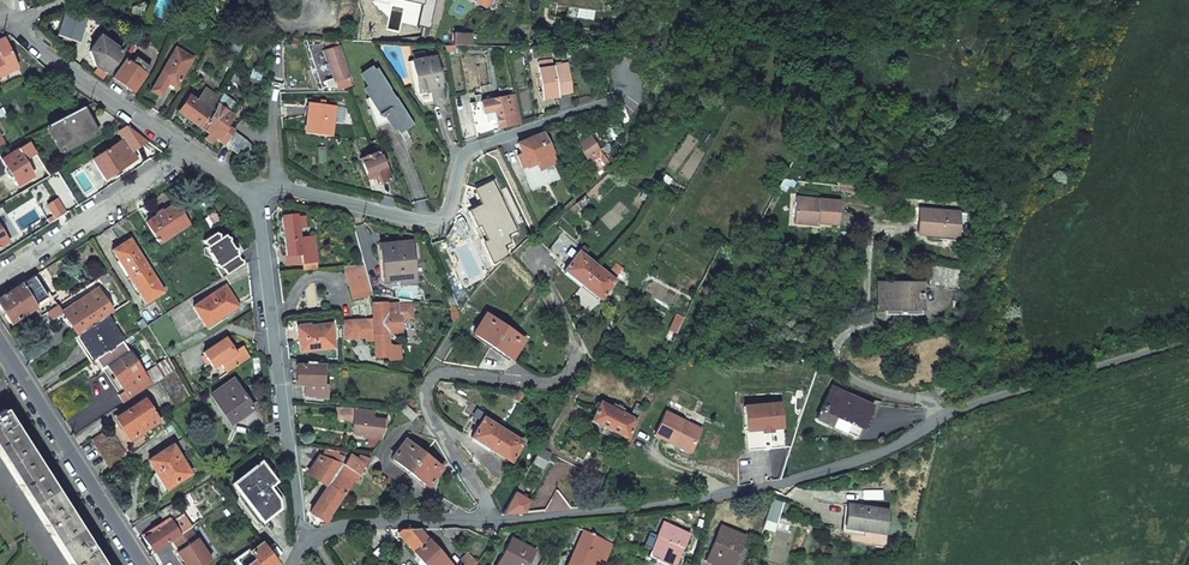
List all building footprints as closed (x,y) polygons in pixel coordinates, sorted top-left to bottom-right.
[(437,0),(405,0),(422,4),(418,24),(431,27),(437,0)] [(489,11),(495,0),(467,0),(489,11)] [(559,3),(567,4),(596,8),(597,0),(559,0),(559,3)] [(596,8),(567,4),(566,16),(593,20),(596,8)] [(67,7),(57,36),(81,43),(90,15),(67,7)] [(116,23),(109,21),(99,36),(114,45),(115,43),(107,37),(116,23)] [(472,35),(453,34),(453,46),(472,47),(472,35)] [(99,36),(89,52),(94,67),(97,69),(106,75),(122,50),(114,45),(99,36)] [(17,69),(3,38),(0,40),(0,77),(17,69)] [(351,85),(334,41),(323,40),(327,50),(324,50),(334,78),(325,81),(327,88),(336,87),(338,89),(351,85)] [(192,59),(175,49),(150,91),(159,97),(167,83),(175,88),(192,59)] [(550,57),(549,50),(532,53),(533,59),(550,57)] [(426,58),(424,52),(412,54),(414,61),(412,61),(419,93),(430,91),(432,103),(442,101),(434,56),(426,58)] [(130,65),(125,60),(112,78),(118,82),(135,94),(148,72),(133,62),(130,65)] [(538,62),(542,91),(539,92),(539,96),(542,96),(543,99),(557,97),(557,94),(572,92),(568,65),(553,67),(552,60),(538,62)] [(373,73),(371,68),(360,75),(368,87),(364,89),(369,97),(367,100),(377,126),(389,122),(394,129),(401,125),(405,129),(414,123),(397,98),(394,100),(388,90),(391,88),(378,70),(373,73)] [(95,73),(103,79),(106,75),(97,69),(95,73)] [(65,84),(55,92),(60,98),(72,88),(65,84)] [(219,100),(204,90),(195,102),(189,97),(177,113),(200,129),(211,113),(216,105),(219,100)] [(494,110),(498,128),(519,123),(514,96),(513,96),(512,92),(496,95),(497,99),(488,101),(481,102),(483,113),(490,111),(494,110)] [(479,95),(481,102),(488,101),(487,94),(479,95)] [(469,104),(476,138),(494,132),(490,111),(483,113),(481,102),(469,104)] [(329,137),(332,106),(307,103),(303,134),(329,137)] [(211,113),(200,129),(207,134),(204,139),(210,144),(214,139),(224,146),(233,132),(225,127),(233,116),(216,105),(211,113)] [(96,133),(83,109),(48,126),(62,151),(96,133)] [(614,126),(607,112),(600,115),(606,128),(614,126)] [(132,154),(150,142),(127,126),(118,132),(123,140),(132,154)] [(560,162),(545,131),(525,140),(519,143),(521,148),(523,153),(518,155),(524,169),(529,167),(529,168),(538,164),(541,171),(560,162)] [(246,142),(233,132),(224,146),(243,160),(252,147),(246,142)] [(601,149),(592,135),(578,145),(583,152),(579,154),(584,161),(587,159),(595,172),(590,175),(594,181),(611,166),(600,150),(601,149)] [(132,154),(123,140),(94,158),(101,169),(105,167),(110,173),(134,157),(132,154)] [(28,143),(1,160),(0,158),(0,176),(5,173),(8,177),(10,177),(11,176),(17,185),(32,176),(22,160),(34,152),(28,143)] [(390,179),(378,152),(359,160),(367,179),(376,176),(379,183),(390,179)] [(589,201),(584,196),(576,204),(579,209),(589,201)] [(816,222),(838,225),(840,201),(796,196),(794,218),(817,220),(816,222)] [(65,214),(56,200),(47,206),(55,220),(65,214)] [(187,225),(174,205),(146,223),(158,243),(187,225)] [(936,233),(957,234),(959,212),(918,208),(916,234),(927,235),(936,235),(936,233)] [(220,222),(214,212),(207,216),(213,226),(220,222)] [(282,217),(287,255),(286,255),(287,264),(302,263),(309,262),(317,261),(314,235),(300,237),(299,227),(305,227),(304,216),(297,217),(297,215),(282,217)] [(472,247),(487,278),(497,268),(494,263),(507,255),(505,251),(512,248),(500,220),(486,226),(492,239),(472,247)] [(204,247),(217,267),(215,268),(222,278),(243,264),(240,259),(224,234),(219,238),(215,232),(202,240),(206,246),(204,247)] [(579,247),(561,233),(548,250),(564,265),(579,247)] [(161,292),(129,239),(111,251),(145,303),(161,292)] [(415,283),(411,242),(379,245),(381,260),(386,259),(388,281),(398,280),(399,285),(415,283)] [(584,257),(578,253),(564,271),(582,285),(596,267),(584,257)] [(317,261),(309,262),(302,263),(302,271),(318,270),(317,261)] [(956,289),(961,266),(933,261),(930,279),(944,282),(943,286),(956,289)] [(372,296),(364,266),(345,268),(355,301),(372,296)] [(614,281),(596,267),(582,285),(600,299),(614,281)] [(37,275),(19,286),(0,298),(0,309),(10,324),(34,308),(39,316),(56,305),(37,275)] [(878,307),(921,308),(922,282),(879,281),(878,307)] [(540,292),(537,286),(521,306),(526,311),(540,292)] [(237,307),(224,287),(192,307),(204,326),(221,316),(222,317),(237,307)] [(112,312),(97,289),(62,312),(76,334),(78,334),(106,315),(112,312)] [(400,304),(387,305),(387,304),(373,304),(374,321),(374,324),(374,327),(369,327),(368,324),(362,325),(354,325),(354,322),(343,322),(343,325),(343,339),(368,338),(368,342),(376,342),(377,359),(390,358),(391,358),(390,346),(389,333),(402,332),(401,319),(413,318),(412,303),(412,301),(400,300),(400,304)] [(122,341),(106,315),(78,334),(84,342),(81,344),(92,361),(95,359),(122,341)] [(504,327),(486,315),(472,334),(491,346),(504,327)] [(334,348),(331,325),(311,327),(311,329),(297,330),(299,351),(334,348)] [(523,341),(504,327),(491,346),(510,360),(523,341)] [(235,352),(226,338),(203,353),(212,367),(220,362),(227,373),(249,357),(242,347),(235,352)] [(145,376),(122,341),(95,359),(102,369),(108,365),(120,384),(120,385),(124,391),(118,394),(123,402),(151,385),(145,376)] [(402,359),(401,345),(390,346),(391,358),(390,358),(390,360),(402,359)] [(169,360),(168,358),(156,367),(157,368),(145,376),(151,385),(157,380),(175,369),(169,360)] [(325,382),(325,370),(331,370),(331,362),(323,361),(308,361),(308,364),(298,364),(298,372),(298,380),(298,382),(306,382),(306,400),(329,402),(329,382),(325,382)] [(175,369),(157,380),(175,407),(192,396),(175,369)] [(252,410),(232,380),(210,395),(217,407),(220,406),(232,423),(252,410)] [(869,406),(828,388),(813,420),(855,438),(869,406)] [(518,402),(524,393),(517,391),(512,399),(518,402)] [(524,405),(531,393),(524,393),(518,402),(524,405)] [(129,439),(157,422),(144,400),(116,418),(129,439)] [(628,439),(643,407),(636,403),(629,417),(621,413),(623,409),(613,404),(611,407),(599,402),(590,420),(628,439)] [(779,402),(744,406),(746,429),(760,428),(763,423),(768,423),(771,427),(781,426),(779,402)] [(355,408),(338,407),(337,419),(354,421),(355,408)] [(374,418),(374,410),(355,408),(354,421),(353,433),(369,435),(367,446),(376,447),(384,434),(387,419),(374,418)] [(5,409),(0,412),(0,456),(70,564),(104,564),(94,550),(92,545),(89,542),(82,530),(69,511),(67,507),(64,503),(56,490),(43,471),(41,466),(38,463),(18,431),(16,427),(13,423),(5,409)] [(700,429),(664,413),(654,435),(671,444),(672,441),(690,449),(700,429)] [(491,449),(503,430),(483,418),(471,437),(491,449)] [(768,423),(763,423),(760,428),(763,431),(769,431),(771,427),(768,423)] [(760,428),(746,429),(748,449),(765,448),(763,431),(760,428)] [(522,442),(503,430),(491,449),(510,461),(522,442)] [(96,448),(115,436),(112,432),(110,433),(105,431),(91,440),(96,448)] [(100,455),(119,443),(115,436),(96,448),(100,455)] [(423,454),(405,439),(391,457),(409,472),(423,454)] [(439,446),(436,439),(428,448),(434,453),(439,446)] [(105,461),(123,450),(119,443),(100,455),(105,461)] [(189,474),(172,445),(148,460),(159,479),(162,478),(167,487),(189,474)] [(549,455),(539,450),(538,449),(531,462),(542,468),(549,455)] [(123,450),(105,461),(110,469),(127,456),(123,450)] [(441,467),(423,454),(409,472),(427,485),(441,467)] [(327,518),(368,458),(360,455),(357,460),(348,455),(342,466),(318,457),(317,459),(315,458),(314,460),(315,461),(307,473),(327,486),(310,512),(324,522),(327,518)] [(275,482),(261,462),(232,484),(261,522),(284,504),(284,498),(273,484),(275,482)] [(527,484),(521,480),(503,513),(502,514),(524,512),(531,501),(523,496),(527,488),(525,487),(527,484)] [(182,515),(174,502),(157,511),(163,521),(168,518),(171,522),(182,515)] [(843,532),(882,538),(886,514),(847,507),(843,532)] [(171,522),(168,518),(163,521),(142,535),(152,551),(178,534),(175,529),(171,522)] [(661,564),(674,564),(688,533),(661,521),(645,558),(661,564)] [(190,527),(187,522),(175,529),(178,534),(190,527)] [(746,555),(738,551),(744,536),(718,524),(711,539),(712,540),(703,560),(714,564),(742,564),(746,555)] [(189,528),(171,539),(178,550),(176,551),(184,564),(202,564),(210,560),(189,528)] [(418,529),(400,529),(396,532),(424,564),(450,564),(428,539),(427,539),(418,529)] [(569,564),(589,564),(594,554),(601,538),(584,531),(569,564)] [(603,558),(610,542),(601,538),(594,554),(603,558)] [(533,551),(509,539),(496,564),(526,564),(533,551)] [(261,544),(249,551),(248,550),(234,559),(238,564),(277,564),(261,544)] [(465,564),(476,564),(477,564),(466,552),(459,559),(465,564)]
